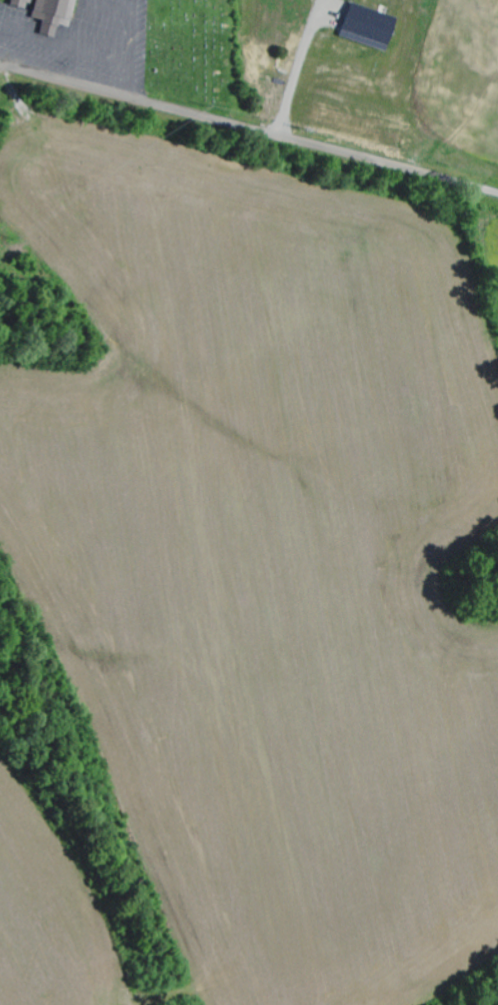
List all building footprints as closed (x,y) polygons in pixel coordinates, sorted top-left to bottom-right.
[(12,5),(32,10),(34,0),(13,0),(12,5)] [(37,19),(47,21),(44,35),(59,38),(62,26),(76,28),(81,0),(41,0),(37,19)] [(344,36),(391,52),(403,19),(356,3),(344,36)]
